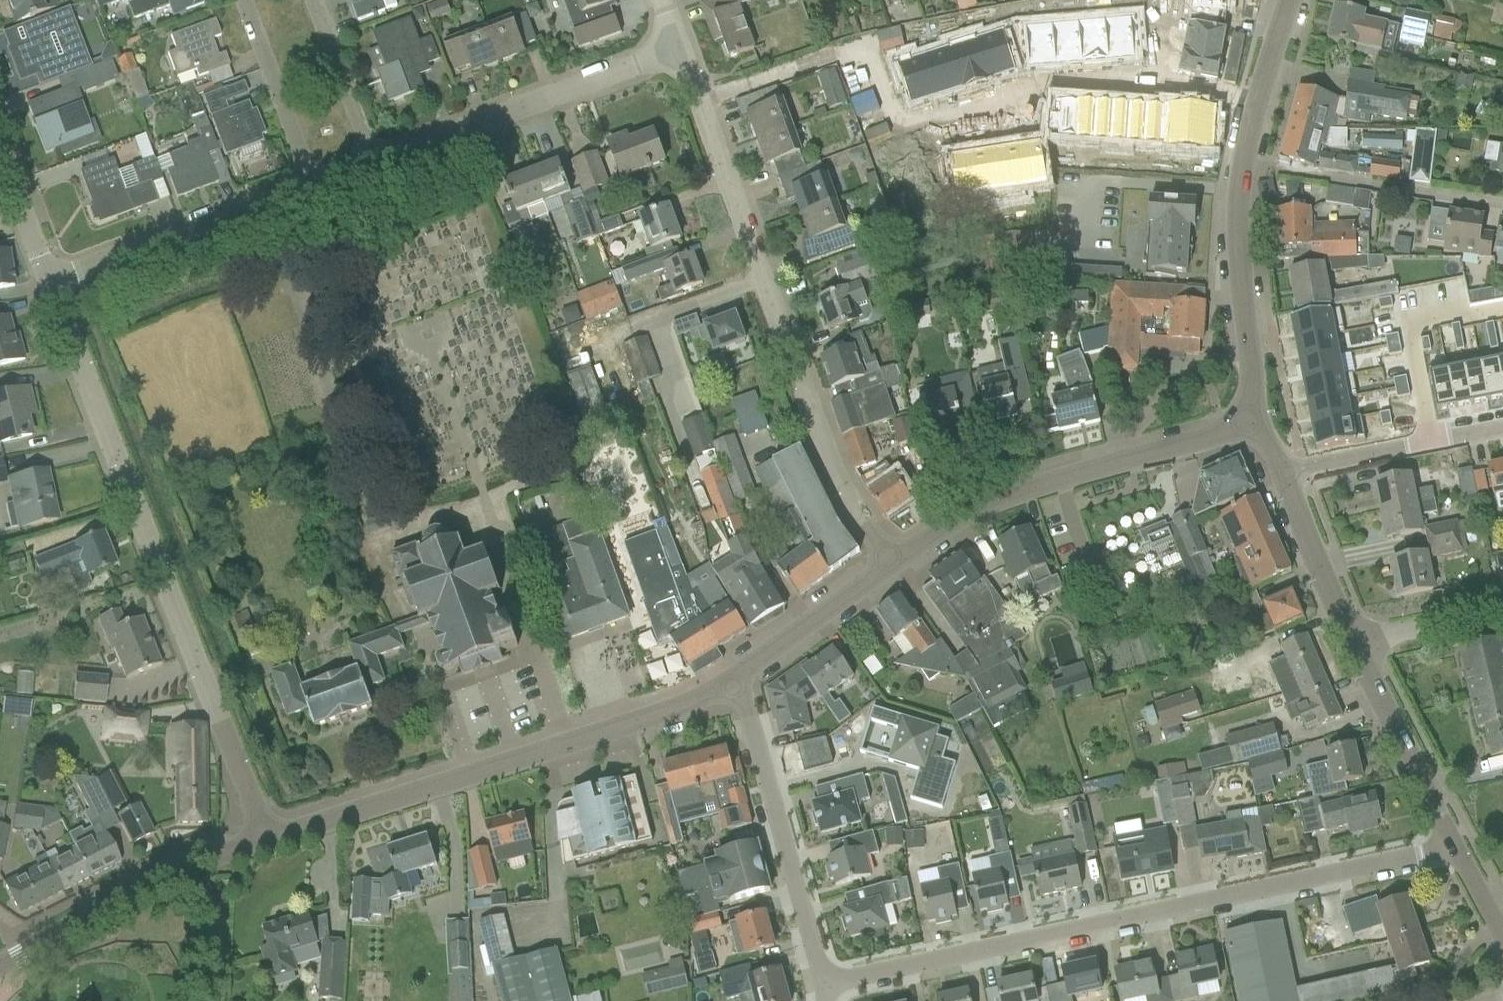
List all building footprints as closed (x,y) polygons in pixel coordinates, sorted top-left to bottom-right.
[(52,0),(6,0),(15,24),(34,17),(55,9),(52,0)] [(132,20),(168,7),(172,17),(184,12),(203,5),(201,0),(124,0),(132,20)] [(358,21),(377,14),(386,11),(398,7),(396,0),(350,0),(358,21)] [(431,19),(449,12),(444,0),(437,0),(424,5),(431,19)] [(574,33),(573,33),(579,49),(621,33),(616,18),(614,18),(609,4),(615,2),(614,0),(562,0),(574,33)] [(736,0),(714,0),(701,5),(706,19),(714,16),(729,59),(753,50),(736,0)] [(960,12),(977,7),(975,0),(956,0),(960,12)] [(1191,11),(1227,14),(1228,0),(1192,0),(1191,11)] [(536,4),(525,8),(529,19),(540,15),(536,4)] [(1336,6),(1328,41),(1381,53),(1388,23),(1365,18),(1366,12),(1355,10),(1336,6)] [(26,44),(8,51),(20,81),(38,74),(42,85),(43,86),(91,68),(83,47),(76,27),(69,9),(69,8),(20,27),(21,28),(26,44)] [(421,9),(412,12),(416,21),(424,18),(421,9)] [(982,10),(971,13),(972,20),(984,18),(982,10)] [(1407,12),(1399,45),(1422,51),(1430,18),(1407,12)] [(875,29),(886,25),(882,13),(876,16),(872,22),(875,29)] [(971,13),(959,15),(960,23),(972,20),(971,13)] [(526,15),(486,30),(498,62),(524,53),(522,47),(536,41),(529,23),(526,15)] [(1133,15),(1106,19),(1113,60),(1140,56),(1133,15)] [(1450,41),(1455,21),(1438,17),(1433,37),(1450,41)] [(377,72),(389,104),(425,90),(419,75),(417,76),(415,70),(428,65),(422,48),(430,46),(428,40),(420,43),(420,42),(419,42),(410,19),(400,23),(373,33),(386,69),(377,72)] [(1106,19),(1080,24),(1087,64),(1113,60),(1106,19)] [(208,41),(220,37),(215,21),(170,37),(176,52),(168,55),(176,79),(196,72),(198,78),(210,74),(229,67),(224,54),(214,58),(208,41)] [(821,22),(811,25),(815,36),(825,33),(821,22)] [(1170,22),(1168,34),(1176,35),(1178,24),(1170,22)] [(1080,24),(1054,28),(1061,68),(1087,64),(1080,24)] [(932,26),(920,29),(922,37),(934,34),(932,26)] [(1181,39),(1178,53),(1183,54),(1179,74),(1218,81),(1219,77),(1222,75),(1223,68),(1222,65),(1222,61),(1220,61),(1225,34),(1225,33),(1189,26),(1186,40),(1181,39)] [(1054,28),(1027,32),(1033,73),(1061,68),(1054,28)] [(920,29),(909,31),(910,39),(922,37),(920,29)] [(498,62),(486,30),(446,45),(449,53),(456,71),(471,66),(473,72),(498,62)] [(1004,31),(978,39),(991,79),(1017,70),(1004,31)] [(978,39),(953,47),(966,87),(991,79),(978,39)] [(1157,45),(1156,53),(1167,55),(1169,47),(1157,45)] [(953,47),(928,55),(940,95),(966,87),(953,47)] [(1156,53),(1154,61),(1166,63),(1167,55),(1156,53)] [(928,55),(902,64),(914,103),(940,95),(928,55)] [(117,61),(123,75),(125,75),(134,100),(146,96),(137,70),(133,71),(128,57),(117,61)] [(1154,61),(1153,68),(1164,71),(1166,63),(1154,61)] [(79,75),(78,75),(84,91),(114,80),(108,64),(79,75)] [(1455,92),(1470,95),(1475,75),(1460,71),(1455,92)] [(1299,88),(1289,125),(1322,135),(1324,128),(1333,131),(1337,119),(1343,120),(1369,125),(1370,116),(1380,118),(1380,117),(1406,121),(1407,117),(1416,119),(1420,97),(1411,95),(1410,95),(1369,86),(1349,83),(1346,102),(1340,100),(1340,99),(1299,88)] [(750,115),(758,139),(791,128),(776,87),(736,102),(742,118),(750,115)] [(74,89),(29,106),(47,151),(58,147),(60,152),(79,145),(77,140),(87,136),(77,110),(82,108),(74,89)] [(248,103),(227,111),(225,104),(231,101),(227,89),(202,98),(224,157),(263,143),(261,137),(265,136),(259,118),(254,120),(248,103)] [(1059,118),(1058,134),(1062,135),(1061,140),(1085,142),(1087,106),(1064,104),(1063,118),(1059,118)] [(1087,106),(1085,142),(1102,143),(1104,107),(1087,106)] [(1104,107),(1102,143),(1118,144),(1121,108),(1104,107)] [(1121,108),(1118,144),(1135,145),(1138,109),(1121,108)] [(1138,109),(1135,145),(1152,146),(1154,110),(1138,109)] [(1175,148),(1174,150),(1197,152),(1200,111),(1177,109),(1177,112),(1175,148)] [(1154,110),(1152,146),(1175,148),(1177,112),(1154,110)] [(1200,111),(1197,152),(1221,153),(1222,142),(1226,142),(1227,124),(1223,124),(1224,113),(1200,111)] [(168,172),(167,173),(176,199),(218,184),(207,156),(218,152),(209,129),(203,116),(191,120),(198,140),(185,145),(187,149),(168,157),(172,168),(167,169),(168,172)] [(1289,125),(1279,159),(1314,169),(1321,145),(1329,148),(1340,148),(1340,143),(1346,143),(1346,131),(1333,131),(1324,128),(1322,135),(1289,125)] [(774,163),(779,177),(805,168),(791,128),(758,139),(768,165),(774,163)] [(1416,156),(1413,182),(1430,184),(1437,132),(1416,131),(1413,155),(1416,156)] [(609,143),(616,162),(621,178),(651,167),(664,162),(653,133),(629,142),(627,136),(609,143)] [(1363,136),(1362,147),(1402,150),(1402,138),(1363,136)] [(1486,164),(1491,165),(1490,172),(1502,174),(1502,147),(1495,145),(1489,144),(1486,164)] [(1019,149),(1018,149),(1024,189),(1046,186),(1040,145),(1029,147),(1029,149),(1019,151),(1019,149)] [(1008,153),(997,154),(1002,193),(1024,189),(1018,149),(1007,150),(1008,153)] [(986,153),(975,155),(981,196),(1002,193),(997,154),(986,156),(986,153)] [(573,163),(584,192),(595,188),(606,184),(595,155),(573,163)] [(964,157),(949,159),(951,176),(955,175),(959,199),(981,196),(975,155),(974,155),(974,157),(965,159),(964,157)] [(1321,155),(1319,169),(1354,175),(1355,170),(1366,171),(1368,157),(1357,156),(1356,161),(1321,155)] [(1072,157),(1071,165),(1083,166),(1084,158),(1072,157)] [(1084,158),(1083,166),(1095,167),(1096,159),(1084,158)] [(112,161),(80,173),(93,209),(89,210),(94,222),(98,221),(99,224),(131,212),(157,202),(150,185),(161,181),(153,159),(131,167),(132,169),(117,174),(112,161)] [(1105,160),(1105,168),(1117,169),(1117,160),(1105,160)] [(1117,160),(1117,169),(1129,169),(1129,161),(1117,160)] [(559,162),(532,172),(544,204),(561,198),(578,245),(584,243),(598,238),(593,225),(588,212),(585,202),(584,202),(575,205),(570,194),(571,194),(559,162)] [(1139,162),(1138,170),(1150,171),(1151,163),(1139,162)] [(1196,166),(1196,174),(1204,174),(1205,162),(1197,162),(1196,166)] [(1370,176),(1399,181),(1401,166),(1372,162),(1370,176)] [(1151,163),(1150,171),(1162,172),(1163,164),(1151,163)] [(1184,165),(1184,173),(1196,174),(1196,166),(1184,165)] [(797,198),(803,214),(835,203),(826,177),(811,183),(805,168),(779,177),(788,201),(797,198)] [(544,204),(532,172),(505,182),(521,223),(510,227),(524,263),(537,258),(526,228),(533,226),(527,210),(544,204)] [(874,174),(865,177),(870,190),(879,187),(874,174)] [(1328,186),(1325,204),(1368,212),(1371,193),(1328,186)] [(584,192),(581,193),(584,202),(585,202),(591,200),(599,197),(595,188),(584,192)] [(1197,202),(1175,201),(1176,196),(1161,195),(1160,200),(1150,200),(1145,276),(1174,278),(1175,273),(1186,274),(1188,251),(1193,251),(1193,250),(1188,250),(1189,226),(1195,227),(1195,222),(1198,219),(1199,211),(1196,208),(1197,202)] [(591,200),(585,202),(588,212),(595,209),(591,200)] [(835,203),(803,214),(809,232),(804,233),(805,232),(804,232),(802,243),(802,254),(805,266),(806,265),(806,264),(856,246),(850,230),(846,232),(835,203)] [(647,261),(657,257),(673,252),(669,242),(680,238),(669,208),(650,215),(640,219),(650,249),(644,251),(647,261)] [(1277,211),(1279,261),(1299,260),(1330,260),(1355,260),(1359,260),(1359,256),(1368,256),(1367,232),(1355,232),(1355,221),(1311,224),(1310,209),(1277,211)] [(1449,212),(1445,244),(1463,247),(1462,254),(1490,258),(1491,254),(1494,235),(1482,233),(1484,217),(1449,212)] [(618,216),(593,225),(598,238),(623,228),(618,216)] [(1040,220),(1029,222),(1030,230),(1042,228),(1040,220)] [(997,222),(985,224),(986,232),(998,230),(997,222)] [(1029,222),(1017,224),(1018,232),(1030,230),(1029,222)] [(985,224),(973,225),(974,233),(986,232),(985,224)] [(1013,233),(1000,235),(1007,276),(1028,278),(1031,246),(1032,235),(1013,233)] [(666,267),(672,285),(656,291),(661,304),(683,296),(682,292),(703,285),(692,257),(681,261),(677,250),(673,252),(622,270),(627,282),(634,279),(666,267)] [(14,288),(8,253),(0,254),(0,290),(14,288)] [(839,294),(821,300),(832,331),(839,328),(857,322),(858,322),(853,307),(866,302),(864,296),(877,291),(873,278),(887,273),(880,254),(858,262),(839,269),(839,270),(836,271),(840,282),(843,281),(845,288),(846,287),(848,291),(847,291),(839,294)] [(1355,260),(1330,260),(1331,272),(1385,266),(1384,257),(1368,256),(1359,256),(1359,260),(1355,260)] [(1290,271),(1298,312),(1330,305),(1328,292),(1322,265),(1310,268),(1290,271)] [(1061,275),(1061,266),(1050,266),(1049,275),(1061,275)] [(1073,276),(1073,267),(1061,266),(1061,275),(1073,276)] [(1085,277),(1085,268),(1073,267),(1073,276),(1085,277)] [(1096,278),(1097,268),(1085,268),(1085,277),(1096,278)] [(1108,278),(1109,269),(1097,268),(1096,278),(1108,278)] [(1120,279),(1121,270),(1109,269),(1108,278),(1120,279)] [(1110,334),(1109,350),(1112,351),(1110,371),(1137,372),(1138,352),(1139,336),(1140,318),(1162,320),(1163,312),(1172,313),(1171,325),(1170,339),(1161,338),(1160,354),(1199,356),(1200,342),(1202,342),(1205,305),(1184,304),(1185,289),(1165,288),(1113,284),(1111,314),(1110,334)] [(1494,288),(1469,292),(1472,305),(1494,301),(1494,288)] [(1391,298),(1378,301),(1380,311),(1393,308),(1391,298)] [(895,307),(896,320),(930,316),(928,302),(895,307)] [(575,306),(562,311),(566,325),(580,320),(575,306)] [(1339,310),(1291,319),(1291,321),(1296,344),(1335,336),(1344,334),(1339,310)] [(701,339),(702,344),(710,341),(714,353),(745,341),(735,315),(701,328),(696,316),(672,324),(677,338),(689,334),(693,342),(701,339)] [(24,361),(20,345),(15,346),(7,319),(0,321),(0,367),(24,361)] [(1493,323),(1485,325),(1488,337),(1495,336),(1493,323)] [(1459,324),(1451,326),(1454,339),(1461,337),(1459,324)] [(1079,337),(1084,358),(1103,353),(1098,332),(1079,337)] [(1398,335),(1385,337),(1387,347),(1400,344),(1398,335)] [(1335,336),(1296,344),(1300,364),(1339,356),(1335,336)] [(1495,336),(1488,337),(1490,350),(1498,349),(1495,336)] [(1461,337),(1454,339),(1456,351),(1464,350),(1461,337)] [(645,338),(634,342),(648,382),(659,378),(645,338)] [(1428,338),(1420,340),(1423,353),(1431,351),(1428,338)] [(648,382),(634,342),(622,346),(636,386),(648,382)] [(1400,344),(1387,347),(1389,357),(1401,354),(1400,344)] [(832,390),(854,382),(854,381),(880,372),(877,364),(866,368),(864,361),(859,363),(854,347),(821,358),(832,390)] [(1045,420),(1048,434),(1058,431),(1059,432),(1100,423),(1089,376),(1078,351),(1055,359),(1070,396),(1051,400),(1055,417),(1045,420)] [(1494,356),(1495,361),(1502,399),(1502,355),(1494,356)] [(1339,356),(1300,364),(1304,384),(1343,376),(1339,356)] [(1495,361),(1480,364),(1487,402),(1502,399),(1495,361)] [(1017,416),(1015,404),(1030,401),(1026,381),(1022,363),(998,368),(977,374),(980,386),(988,423),(1017,416)] [(1463,363),(1446,366),(1454,408),(1472,405),(1464,367),(1463,363)] [(1480,364),(1464,367),(1472,405),(1487,402),(1480,364)] [(701,366),(689,370),(693,385),(706,381),(701,366)] [(1446,366),(1428,369),(1437,411),(1454,408),(1446,366)] [(838,401),(832,403),(836,417),(839,416),(841,420),(838,421),(842,435),(843,436),(864,429),(896,418),(886,391),(880,372),(854,381),(854,382),(858,394),(838,401)] [(926,398),(934,435),(963,428),(960,417),(976,413),(972,394),(967,375),(924,384),(927,397),(926,398)] [(1343,376),(1304,384),(1308,407),(1352,399),(1357,398),(1352,375),(1343,376)] [(1406,377),(1393,380),(1395,389),(1408,387),(1406,377)] [(1408,387),(1395,389),(1397,399),(1410,397),(1408,387)] [(24,407),(32,405),(28,390),(9,395),(0,397),(0,444),(11,441),(31,437),(24,407)] [(730,403),(743,438),(768,429),(756,394),(730,403)] [(1352,399),(1308,407),(1312,426),(1356,418),(1352,399)] [(1389,412),(1379,414),(1382,427),(1392,425),(1389,412)] [(1356,418),(1312,426),(1317,449),(1316,450),(1317,451),(1365,441),(1360,417),(1356,418)] [(864,429),(843,436),(855,471),(876,464),(875,462),(864,429)] [(708,437),(689,444),(696,460),(714,453),(708,437)] [(714,444),(735,505),(755,497),(733,437),(714,444)] [(782,518),(799,553),(791,560),(780,540),(766,547),(777,569),(786,581),(798,597),(859,552),(839,524),(801,448),(754,471),(779,519),(782,518)] [(714,453),(696,460),(708,490),(717,515),(700,521),(702,527),(706,538),(708,553),(708,556),(709,565),(715,574),(739,612),(749,629),(786,607),(775,590),(761,566),(760,566),(750,550),(727,483),(726,483),(714,453)] [(1190,512),(1193,519),(1255,491),(1239,457),(1200,474),(1201,478),(1199,479),(1192,512),(1191,512),(1190,512)] [(895,476),(887,464),(861,481),(869,494),(884,518),(911,500),(895,476)] [(1488,467),(1492,487),(1494,497),(1497,511),(1502,509),(1502,464),(1488,467)] [(1456,471),(1461,496),(1476,493),(1471,468),(1456,471)] [(15,504),(15,503),(22,502),(27,527),(57,520),(47,473),(9,481),(14,505),(15,504)] [(1376,484),(1381,511),(1434,500),(1432,488),(1413,492),(1410,477),(1376,484)] [(1477,495),(1464,497),(1466,505),(1470,508),(1480,506),(1477,495)] [(1240,506),(1220,515),(1238,555),(1234,556),(1243,587),(1251,585),(1253,589),(1273,580),(1291,572),(1258,498),(1240,506)] [(1434,500),(1381,511),(1387,539),(1421,532),(1418,517),(1437,513),(1434,500)] [(1190,560),(1201,556),(1216,594),(1222,592),(1193,519),(1190,512),(1189,511),(1173,518),(1174,522),(1176,527),(1190,560)] [(542,586),(541,587),(554,623),(561,642),(629,618),(622,599),(591,516),(552,530),(555,539),(529,548),(542,586)] [(1165,522),(1139,533),(1143,541),(1148,539),(1152,548),(1174,539),(1169,529),(1176,527),(1174,522),(1166,525),(1165,522)] [(1425,529),(1428,543),(1459,536),(1456,523),(1425,529)] [(624,544),(623,544),(644,602),(643,602),(643,605),(659,648),(673,643),(688,667),(719,647),(710,635),(711,630),(706,623),(708,621),(705,617),(714,611),(711,603),(707,605),(705,601),(695,604),(691,592),(682,565),(668,528),(655,533),(647,536),(624,544)] [(1013,581),(1014,580),(1021,595),(1026,596),(1036,591),(1040,598),(1062,588),(1057,576),(1051,578),(1037,547),(1028,528),(1000,542),(1011,565),(1007,567),(1013,581)] [(291,666),(272,673),(288,717),(308,710),(315,728),(372,707),(366,689),(385,682),(376,658),(403,648),(398,635),(423,626),(430,623),(434,634),(431,635),(432,637),(435,636),(441,652),(438,653),(438,655),(437,655),(436,659),(439,667),(442,669),(443,669),(444,670),(458,665),(462,675),(474,670),(475,673),(491,667),(490,665),(509,659),(509,657),(502,659),(500,653),(501,652),(501,651),(514,647),(514,648),(518,646),(516,642),(516,643),(511,630),(512,630),(511,626),(507,627),(507,628),(504,629),(498,613),(502,611),(501,609),(497,610),(491,594),(499,591),(494,579),(499,577),(493,561),(488,563),(484,553),(486,552),(486,550),(481,552),(476,550),(469,553),(466,557),(465,558),(459,540),(453,542),(449,536),(442,533),(436,532),(430,535),(424,541),(421,547),(417,549),(416,546),(391,555),(404,593),(405,593),(411,609),(415,607),(419,619),(393,628),(393,630),(348,646),(357,672),(300,692),(291,666)] [(116,566),(103,533),(73,545),(74,545),(33,561),(41,580),(67,569),(76,592),(91,587),(87,577),(116,566)] [(1459,536),(1428,543),(1431,559),(1462,552),(1459,536)] [(1011,618),(1003,605),(1004,605),(996,594),(985,578),(980,581),(961,553),(956,556),(954,556),(951,558),(951,560),(939,569),(936,568),(933,570),(933,573),(929,576),(933,582),(922,590),(949,628),(960,643),(963,641),(980,663),(1002,652),(1004,654),(1008,652),(1026,639),(1011,618)] [(1392,562),(1399,597),(1433,590),(1426,555),(1392,562)] [(1201,556),(1190,560),(1205,598),(1216,594),(1201,556)] [(701,587),(691,592),(695,604),(705,601),(707,605),(711,603),(714,611),(705,617),(708,621),(706,623),(711,630),(710,635),(719,647),(746,631),(718,584),(705,592),(701,587)] [(1268,617),(1251,625),(1257,639),(1304,618),(1292,592),(1274,600),(1263,605),(1268,617)] [(915,650),(893,665),(921,670),(929,681),(941,673),(965,677),(955,661),(941,640),(936,644),(902,595),(897,598),(894,597),(888,601),(889,604),(877,612),(897,641),(905,635),(915,650)] [(98,619),(111,652),(113,651),(125,680),(161,666),(142,619),(124,626),(118,611),(98,619)] [(1287,662),(1271,669),(1287,705),(1284,706),(1291,722),(1300,718),(1306,732),(1316,728),(1342,717),(1329,688),(1306,635),(1288,643),(1281,647),(1287,662)] [(1472,700),(1502,693),(1502,651),(1500,639),(1460,648),(1472,700)] [(767,690),(771,707),(774,722),(777,722),(780,736),(799,732),(810,728),(805,704),(818,695),(821,699),(853,677),(834,648),(810,665),(807,661),(767,690)] [(980,663),(966,671),(978,693),(985,709),(1021,691),(1014,676),(1019,673),(1008,652),(1004,654),(1002,652),(980,663)] [(16,695),(31,697),(33,674),(18,673),(16,695)] [(1093,693),(1087,673),(1051,684),(1057,705),(1093,693)] [(73,702),(105,705),(107,678),(75,676),(73,702)] [(1472,700),(1478,729),(1485,727),(1492,759),(1502,756),(1502,693),(1472,700)] [(828,695),(822,700),(840,726),(852,718),(840,701),(835,704),(828,695)] [(974,695),(949,710),(956,723),(982,710),(974,695)] [(1155,704),(1161,725),(1180,720),(1173,699),(1155,704)] [(3,700),(2,715),(11,716),(12,701),(3,700)] [(873,709),(870,721),(898,730),(888,762),(919,771),(910,800),(942,809),(956,765),(942,760),(948,742),(936,738),(939,729),(873,709)] [(101,739),(142,744),(145,716),(104,712),(101,739)] [(969,724),(961,728),(965,735),(972,731),(969,724)] [(1226,737),(1233,765),(1281,752),(1280,750),(1278,740),(1273,725),(1226,737)] [(207,825),(205,727),(202,727),(172,727),(172,767),(176,767),(177,825),(207,825)] [(826,737),(796,745),(804,771),(833,763),(826,737)] [(1286,737),(1278,740),(1280,750),(1289,748),(1286,737)] [(1307,768),(1313,797),(1318,796),(1318,798),(1347,791),(1345,783),(1362,779),(1361,774),(1363,773),(1364,771),(1363,764),(1361,762),(1359,763),(1355,745),(1326,752),(1329,763),(1307,768)] [(668,785),(655,788),(660,807),(668,838),(670,846),(684,842),(679,825),(720,815),(725,832),(752,825),(739,777),(743,776),(738,760),(731,762),(727,749),(701,756),(677,762),(674,760),(668,761),(666,765),(663,766),(668,785)] [(1218,768),(1214,752),(1198,756),(1202,772),(1218,768)] [(1283,754),(1248,763),(1254,782),(1271,777),(1288,772),(1283,754)] [(1183,762),(1156,767),(1159,781),(1186,776),(1183,762)] [(96,779),(112,810),(128,802),(112,771),(96,779)] [(1211,773),(1171,780),(1179,824),(1178,824),(1179,829),(1180,829),(1195,826),(1188,787),(1213,783),(1211,773)] [(882,774),(895,824),(906,821),(894,778),(882,774)] [(861,823),(855,804),(870,800),(863,775),(834,783),(838,797),(813,804),(815,812),(811,813),(815,827),(819,826),(821,834),(861,823)] [(90,813),(95,810),(104,827),(115,822),(94,779),(72,778),(90,813)] [(572,794),(574,800),(566,803),(563,804),(562,805),(561,806),(560,807),(559,808),(559,810),(559,811),(559,813),(563,865),(652,842),(636,778),(572,794)] [(1179,824),(1171,780),(1155,783),(1163,826),(1178,824),(1179,824)] [(1381,819),(1379,813),(1382,809),(1380,802),(1376,800),(1375,794),(1320,807),(1318,798),(1318,796),(1313,797),(1297,801),(1299,810),(1304,835),(1313,833),(1348,825),(1351,834),(1373,829),(1371,822),(1381,819)] [(153,834),(144,816),(138,805),(117,816),(132,845),(153,834)] [(1069,809),(1076,841),(1071,842),(1057,845),(1060,859),(1033,865),(1032,858),(1018,861),(1021,876),(1035,873),(1040,897),(1081,888),(1074,856),(1079,855),(1079,856),(1096,852),(1085,805),(1069,809)] [(40,834),(44,811),(18,807),(18,808),(20,808),(17,830),(40,834)] [(1226,826),(1196,831),(1198,840),(1202,860),(1232,854),(1233,859),(1265,853),(1261,834),(1259,819),(1257,809),(1224,815),(1226,826)] [(999,811),(989,813),(990,821),(1002,818),(999,811)] [(534,854),(530,840),(531,840),(525,813),(485,823),(494,859),(495,858),(496,863),(534,854)] [(78,830),(67,836),(74,849),(89,879),(95,876),(121,863),(111,845),(105,833),(103,834),(99,825),(88,831),(80,834),(78,830)] [(884,848),(922,846),(921,828),(883,830),(884,848)] [(1115,841),(1119,860),(1122,879),(1173,870),(1169,850),(1165,831),(1115,841)] [(879,854),(873,832),(851,838),(855,850),(837,855),(828,858),(830,865),(826,866),(830,880),(834,879),(836,886),(871,876),(865,858),(879,854)] [(389,902),(412,895),(406,875),(437,865),(428,836),(388,849),(396,876),(381,881),(382,882),(371,882),(371,881),(355,880),(352,922),(368,923),(369,915),(388,916),(389,902)] [(677,873),(684,899),(698,895),(704,917),(720,913),(717,902),(729,898),(730,903),(770,892),(766,877),(765,877),(760,879),(757,870),(758,870),(757,870),(764,868),(764,867),(757,869),(755,860),(760,859),(761,859),(757,844),(717,855),(719,862),(677,873)] [(496,887),(486,848),(467,853),(468,894),(496,887)] [(54,859),(48,862),(64,892),(70,889),(89,879),(74,849),(54,859)] [(1017,884),(1010,853),(988,858),(969,862),(972,876),(979,912),(986,910),(987,914),(1002,911),(1001,907),(1008,905),(1006,896),(1004,886),(1017,884)] [(21,875),(3,884),(19,915),(44,902),(64,892),(48,862),(29,871),(21,875)] [(920,888),(928,923),(935,921),(936,925),(950,922),(949,918),(956,917),(954,907),(952,896),(965,893),(959,865),(936,870),(939,883),(920,888)] [(911,900),(907,878),(888,883),(861,891),(864,904),(852,907),(842,910),(844,917),(841,918),(845,932),(848,931),(850,938),(887,928),(897,925),(892,906),(894,905),(911,900)] [(497,894),(493,898),(494,904),(500,905),(504,901),(503,896),(497,894)] [(1358,904),(1343,909),(1352,936),(1369,930),(1366,920),(1381,915),(1389,941),(1418,931),(1407,899),(1379,909),(1376,898),(1358,904)] [(491,899),(483,900),(484,909),(492,908),(491,899)] [(297,972),(291,952),(319,944),(309,913),(263,928),(269,947),(261,949),(271,980),(297,972)] [(693,954),(698,975),(717,969),(706,931),(722,927),(719,914),(690,921),(694,934),(689,935),(695,954),(693,954)] [(730,924),(738,956),(747,953),(747,954),(774,947),(765,914),(739,921),(739,922),(730,924)] [(490,967),(493,966),(516,960),(504,916),(479,922),(490,967)] [(1225,934),(1239,1000),(1347,1000),(1345,988),(1314,994),(1312,987),(1295,990),(1281,922),(1225,934)] [(1345,988),(1347,1000),(1387,1000),(1417,995),(1412,979),(1417,977),(1414,969),(1429,964),(1418,931),(1389,941),(1398,966),(1391,970),(1372,974),(1373,982),(1345,988)] [(320,998),(342,999),(343,976),(345,943),(324,942),(321,975),(320,998)] [(451,945),(453,971),(468,971),(467,944),(451,945)] [(493,966),(502,1000),(571,1000),(558,949),(516,960),(493,966)] [(1168,979),(1173,1000),(1187,1000),(1198,999),(1196,986),(1219,981),(1212,950),(1176,958),(1180,976),(1168,979)] [(682,962),(669,965),(675,990),(688,987),(682,962)] [(1066,984),(1046,989),(1049,1000),(1072,1000),(1071,997),(1101,990),(1095,963),(1063,970),(1066,984)] [(1168,979),(1155,981),(1151,963),(1116,971),(1122,1000),(1127,1000),(1145,997),(1146,1000),(1173,1000),(1168,979)] [(750,966),(750,965),(731,971),(720,975),(728,1000),(742,997),(743,1000),(789,1000),(784,985),(781,986),(779,976),(782,975),(781,971),(751,979),(747,967),(750,966)] [(1036,997),(1031,977),(998,985),(1001,1000),(1037,1000),(1036,997)] [(469,992),(453,992),(453,1000),(469,1000),(469,992)] [(968,992),(938,998),(939,1000),(970,1000),(968,992)]
